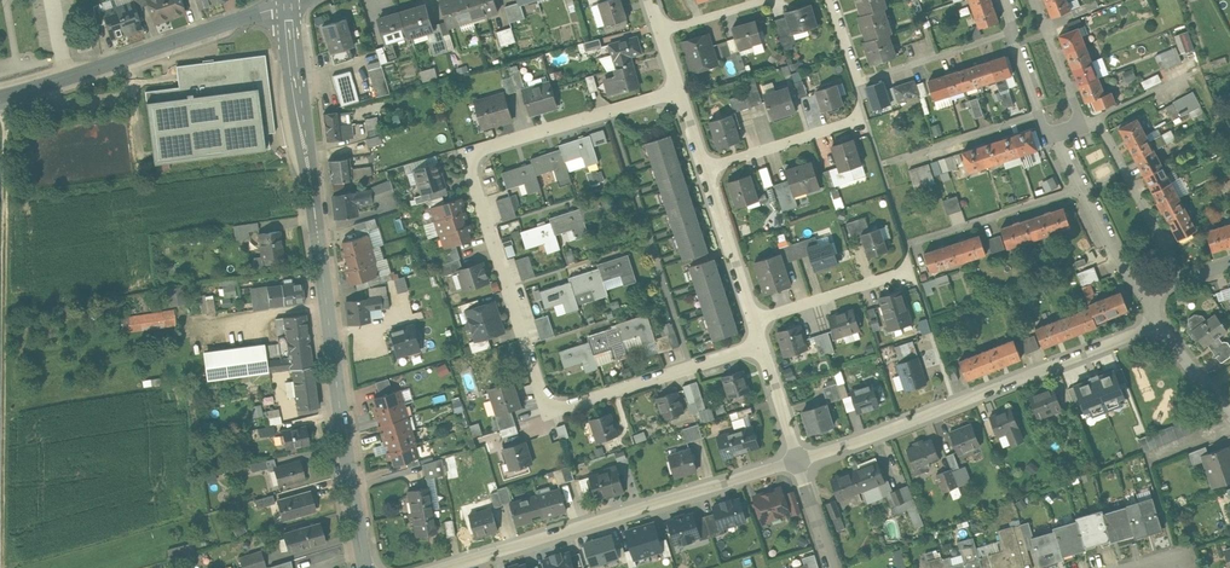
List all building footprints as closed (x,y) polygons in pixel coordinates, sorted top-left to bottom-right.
[(139,0),(131,0),(132,3),(133,2),(136,12),(143,9),(142,6),(139,0)] [(149,4),(155,22),(170,17),(164,0),(147,0),(149,4)] [(170,17),(184,12),(180,0),(164,0),(170,17)] [(448,26),(474,18),(468,0),(440,0),(448,26)] [(474,18),(499,11),(495,0),(468,0),(474,18)] [(599,3),(606,25),(610,23),(611,27),(620,24),(619,21),(627,18),(626,17),(630,16),(627,6),(623,7),(621,0),(608,0),(599,3)] [(862,15),(884,8),(887,7),(887,6),(885,7),(882,0),(857,0),(862,15)] [(919,0),(912,0),(916,13),(923,10),(919,0)] [(974,12),(993,5),(991,0),(970,0),(974,12)] [(1046,2),(1052,17),(1071,9),(1067,0),(1050,0),(1046,2)] [(132,3),(118,7),(126,33),(141,28),(136,12),(133,2),(132,3)] [(517,2),(505,6),(510,22),(522,18),(517,2)] [(103,12),(100,3),(93,6),(96,25),(106,22),(103,13),(103,12)] [(810,3),(786,11),(787,16),(793,33),(817,26),(810,3)] [(426,4),(401,12),(408,35),(409,37),(433,30),(434,30),(433,25),(426,4)] [(993,5),(974,12),(979,27),(999,21),(993,5)] [(103,12),(103,13),(106,22),(111,38),(126,33),(118,7),(103,12)] [(884,8),(862,15),(859,16),(867,40),(867,41),(889,34),(892,33),(892,32),(890,33),(885,19),(887,18),(884,8)] [(401,12),(378,19),(386,42),(408,35),(401,12)] [(787,16),(774,20),(780,37),(793,33),(787,16)] [(1080,17),(1067,23),(1070,29),(1083,24),(1080,17)] [(344,20),(323,26),(334,64),(353,58),(344,29),(347,29),(344,20)] [(756,20),(732,27),(736,38),(739,48),(739,47),(752,43),(752,44),(762,41),(756,20)] [(440,23),(433,25),(434,30),(433,30),(437,41),(445,39),(443,34),(440,23)] [(1178,27),(1185,45),(1192,43),(1184,24),(1178,27)] [(512,27),(497,31),(501,46),(516,41),(512,27)] [(1079,27),(1059,35),(1066,52),(1086,44),(1079,27)] [(455,49),(450,32),(443,34),(445,39),(448,51),(455,49)] [(707,34),(684,42),(694,71),(717,64),(707,34)] [(889,34),(867,41),(867,40),(863,41),(864,42),(871,63),(871,64),(896,56),(896,55),(894,56),(890,45),(892,44),(889,34)] [(637,36),(610,44),(615,60),(617,68),(633,64),(631,55),(642,52),(637,36)] [(600,38),(583,42),(586,51),(602,46),(600,38)] [(736,38),(728,40),(732,53),(740,50),(739,48),(736,38)] [(728,40),(718,43),(724,60),(733,57),(732,53),(728,40)] [(762,41),(752,44),(755,53),(765,50),(762,41)] [(1086,44),(1066,52),(1073,68),(1092,60),(1086,44)] [(387,45),(377,48),(382,63),(392,60),(387,45)] [(1176,47),(1168,50),(1174,65),(1182,61),(1176,47)] [(746,68),(740,50),(732,53),(733,57),(737,70),(746,68)] [(1168,50),(1160,53),(1163,60),(1166,68),(1174,65),(1168,50)] [(213,59),(203,60),(203,62),(177,65),(179,87),(145,91),(147,102),(154,162),(264,148),(270,147),(268,132),(275,131),(265,54),(214,61),(213,59)] [(1006,55),(990,60),(996,80),(1000,91),(1009,88),(1005,77),(1012,75),(1006,55)] [(1213,60),(1215,67),(1228,63),(1225,56),(1213,60)] [(990,60),(975,65),(981,84),(996,80),(990,60)] [(1092,60),(1073,68),(1079,85),(1099,77),(1092,60)] [(781,65),(783,72),(791,70),(793,79),(799,78),(795,62),(781,65)] [(633,64),(617,68),(619,75),(608,78),(612,94),(639,86),(633,64)] [(975,65),(960,70),(966,89),(981,84),(975,65)] [(751,66),(746,68),(737,70),(740,80),(754,75),(751,66)] [(422,78),(437,76),(435,67),(420,69),(422,78)] [(1123,72),(1126,81),(1137,77),(1134,68),(1123,72)] [(510,72),(511,76),(515,89),(525,87),(520,69),(519,69),(512,71),(510,72)] [(960,70),(945,75),(951,94),(966,89),(960,70)] [(350,71),(333,76),(342,105),(359,101),(350,71)] [(1144,87),(1162,82),(1159,73),(1141,78),(1144,87)] [(594,74),(586,77),(591,92),(598,89),(594,74)] [(754,75),(740,80),(745,93),(758,89),(754,75)] [(945,75),(929,80),(935,99),(951,94),(945,75)] [(515,89),(511,76),(503,78),(508,94),(516,91),(515,89)] [(1217,82),(1224,97),(1229,94),(1229,76),(1217,82)] [(1099,77),(1079,85),(1086,102),(1092,99),(1096,109),(1116,102),(1112,91),(1105,93),(1099,77)] [(914,79),(894,86),(898,101),(919,94),(914,79)] [(803,80),(795,82),(799,97),(808,95),(803,80)] [(923,81),(917,83),(921,97),(928,95),(923,81)] [(548,83),(525,90),(532,113),(555,106),(551,91),(552,90),(551,89),(550,89),(548,83)] [(836,84),(817,90),(823,111),(842,104),(836,84)] [(788,87),(765,94),(764,94),(772,118),(773,118),(773,117),(795,110),(796,110),(788,86),(788,87)] [(892,87),(886,89),(890,100),(896,98),(892,87)] [(758,89),(745,93),(749,107),(763,103),(758,89)] [(1010,91),(1001,93),(1006,107),(1014,104),(1010,91)] [(1193,91),(1173,102),(1174,102),(1181,115),(1181,116),(1201,105),(1193,91)] [(504,93),(476,102),(483,127),(511,119),(504,93)] [(745,93),(730,98),(735,112),(749,107),(745,93)] [(978,97),(970,100),(975,118),(984,115),(978,97)] [(1174,102),(1166,107),(1173,119),(1181,115),(1174,102)] [(339,111),(324,113),(327,140),(353,137),(352,123),(340,125),(339,111)] [(733,114),(709,121),(718,148),(741,140),(733,114)] [(377,116),(365,120),(368,131),(378,128),(377,122),(378,122),(377,116)] [(1138,118),(1119,128),(1128,144),(1146,134),(1138,118)] [(378,128),(368,131),(369,137),(380,135),(378,128)] [(1146,134),(1128,144),(1136,160),(1155,150),(1166,143),(1161,134),(1157,128),(1146,134)] [(1032,129),(1014,135),(1021,155),(1038,149),(1032,129)] [(590,134),(559,144),(561,148),(565,161),(566,161),(585,155),(587,162),(597,159),(598,162),(599,162),(590,134)] [(380,135),(366,139),(368,147),(382,143),(380,135)] [(654,166),(678,158),(671,135),(647,142),(654,166)] [(1014,135),(997,140),(1004,160),(1021,155),(1014,135)] [(853,139),(843,143),(843,142),(833,145),(839,166),(841,171),(861,164),(861,165),(862,164),(858,153),(853,139)] [(997,140),(980,146),(987,166),(1004,160),(997,140)] [(980,146),(963,152),(969,172),(987,166),(980,146)] [(561,148),(531,158),(532,162),(537,175),(554,169),(560,187),(573,183),(566,161),(565,161),(561,148)] [(1155,150),(1136,160),(1144,175),(1163,165),(1155,150)] [(407,172),(414,170),(439,162),(437,155),(405,165),(407,172)] [(954,155),(945,157),(949,170),(957,167),(954,155)] [(349,157),(328,160),(331,183),(352,180),(362,177),(361,168),(350,169),(349,157)] [(945,157),(938,160),(942,172),(949,170),(945,157)] [(662,189),(686,181),(678,158),(654,166),(662,189)] [(812,160),(785,169),(789,180),(794,196),(795,195),(794,192),(805,189),(806,192),(821,187),(812,160)] [(439,162),(414,170),(422,193),(446,186),(439,162)] [(532,162),(502,172),(508,189),(527,182),(530,190),(540,186),(541,189),(542,189),(537,175),(532,162)] [(928,162),(909,168),(915,187),(934,181),(928,162)] [(1163,165),(1144,175),(1153,191),(1171,181),(1163,165)] [(839,166),(830,169),(835,186),(845,183),(841,171),(839,166)] [(586,171),(590,185),(601,182),(597,168),(586,171)] [(768,168),(760,170),(764,182),(771,179),(768,168)] [(750,174),(729,181),(737,207),(748,203),(750,207),(760,204),(759,200),(750,174)] [(1045,189),(1057,184),(1053,175),(1041,180),(1045,189)] [(391,180),(372,187),(372,190),(374,201),(374,202),(396,194),(391,180)] [(789,180),(774,184),(783,212),(798,207),(795,195),(794,196),(789,180)] [(669,212),(693,204),(686,181),(662,189),(669,212)] [(1171,181),(1153,191),(1161,207),(1180,197),(1171,181)] [(449,194),(446,186),(422,193),(415,196),(418,204),(430,200),(443,195),(449,194)] [(773,188),(768,190),(771,201),(777,200),(773,188)] [(372,190),(333,195),(336,217),(356,215),(355,204),(374,201),(372,190)] [(609,194),(578,204),(580,208),(584,221),(585,220),(604,214),(606,222),(616,219),(617,222),(618,221),(609,194)] [(432,207),(434,206),(446,202),(443,195),(430,200),(432,207)] [(510,195),(496,200),(499,206),(512,202),(510,195)] [(957,195),(943,200),(948,214),(962,209),(957,195)] [(446,202),(434,206),(438,220),(463,212),(461,205),(464,204),(462,197),(446,202)] [(1180,197),(1161,207),(1170,223),(1188,213),(1180,197)] [(512,202),(499,206),(501,213),(515,209),(512,202)] [(677,235),(701,228),(693,204),(669,212),(677,235)] [(1051,210),(1045,212),(1045,213),(1033,217),(1039,237),(1071,227),(1064,207),(1051,211),(1051,210)] [(580,208),(550,217),(551,221),(552,221),(556,234),(575,228),(578,235),(588,232),(589,235),(585,220),(584,221),(580,208)] [(515,209),(501,213),(503,220),(517,216),(515,209)] [(463,212),(438,220),(437,220),(442,234),(443,234),(443,233),(466,226),(466,225),(464,219),(467,218),(465,211),(463,212)] [(1194,224),(1188,213),(1170,223),(1175,234),(1194,224)] [(1020,220),(1014,222),(1014,223),(1001,227),(1008,247),(1039,237),(1033,217),(1020,221),(1020,220)] [(857,219),(847,223),(852,238),(862,235),(861,234),(862,234),(857,219)] [(366,221),(354,225),(356,231),(368,227),(366,221)] [(551,221),(521,231),(527,248),(546,241),(549,249),(559,246),(560,249),(561,249),(556,234),(552,221),(551,221)] [(257,222),(244,224),(245,231),(258,229),(257,222)] [(1206,231),(1212,251),(1225,247),(1226,248),(1229,246),(1229,223),(1206,231)] [(244,224),(237,225),(239,239),(246,238),(245,231),(244,224)] [(466,226),(443,233),(443,234),(447,247),(457,244),(471,239),(469,232),(472,231),(470,224),(466,225),(466,226)] [(1198,233),(1194,224),(1175,234),(1180,242),(1198,233)] [(368,227),(356,231),(357,237),(367,234),(370,233),(368,227)] [(706,252),(708,251),(701,228),(677,235),(684,258),(692,256),(706,252)] [(862,234),(861,234),(862,235),(869,257),(888,250),(880,228),(862,234)] [(267,230),(265,232),(259,233),(262,256),(263,267),(284,265),(283,255),(280,230),(269,232),(267,230)] [(357,237),(342,241),(345,249),(341,250),(343,256),(346,256),(370,248),(371,248),(367,234),(357,237)] [(980,234),(960,241),(966,260),(986,253),(980,234)] [(1001,234),(994,237),(998,251),(998,250),(1005,248),(1001,234)] [(994,237),(987,239),(992,253),(998,251),(994,237)] [(805,239),(793,243),(798,258),(810,255),(807,247),(808,247),(805,239)] [(960,241),(925,252),(931,271),(966,260),(960,241)] [(831,242),(820,246),(819,243),(808,247),(807,247),(810,255),(810,257),(811,257),(815,270),(838,263),(831,242)] [(793,243),(778,248),(780,253),(781,253),(784,263),(798,258),(793,243)] [(447,247),(443,248),(445,255),(459,251),(457,244),(447,247)] [(370,248),(346,256),(348,263),(345,263),(346,270),(373,262),(374,262),(370,248)] [(459,251),(445,255),(447,262),(460,258),(461,258),(459,251)] [(706,252),(692,256),(695,265),(709,260),(706,252)] [(780,253),(755,261),(765,294),(791,285),(784,263),(781,253),(780,253)] [(629,254),(598,263),(599,267),(603,280),(604,280),(623,274),(625,282),(636,278),(636,281),(637,281),(629,254)] [(529,255),(516,259),(518,266),(532,262),(529,255)] [(262,256),(254,257),(252,260),(253,266),(256,268),(263,267),(262,256)] [(447,262),(439,265),(443,276),(459,271),(459,270),(463,269),(460,258),(447,262)] [(698,290),(722,283),(715,258),(709,260),(695,265),(690,266),(698,290)] [(373,262),(346,270),(345,270),(347,277),(351,276),(353,283),(377,275),(373,262)] [(532,262),(518,266),(520,273),(534,269),(532,262)] [(463,269),(459,270),(459,271),(465,289),(489,281),(482,263),(463,269)] [(1095,266),(1077,273),(1082,287),(1100,280),(1095,266)] [(599,267),(569,277),(570,281),(571,281),(575,294),(594,288),(597,295),(607,292),(608,295),(609,295),(604,280),(603,280),(599,267)] [(534,269),(520,273),(522,280),(536,275),(534,269)] [(934,292),(932,285),(949,281),(947,273),(922,280),(926,294),(934,292)] [(236,278),(222,281),(225,297),(237,295),(236,286),(237,285),(236,278)] [(302,281),(267,286),(270,306),(304,302),(302,281)] [(570,281),(540,291),(546,308),(566,301),(568,309),(578,306),(579,309),(580,308),(575,294),(571,281),(570,281)] [(706,315),(730,307),(722,283),(698,290),(706,315)] [(168,288),(170,306),(185,303),(183,286),(168,288)] [(267,286),(250,288),(253,309),(270,306),(267,286)] [(901,290),(880,296),(890,330),(912,323),(901,290)] [(1121,291),(1112,294),(1119,313),(1128,310),(1121,291)] [(206,294),(200,295),(202,313),(217,311),(214,294),(206,295),(206,294)] [(1112,294),(1089,304),(1090,307),(1096,322),(1119,313),(1112,294)] [(1213,295),(1200,301),(1204,309),(1216,303),(1213,295)] [(380,296),(346,301),(349,324),(369,322),(368,309),(381,307),(380,296)] [(479,299),(460,305),(463,312),(467,311),(467,310),(481,306),(479,299)] [(481,306),(467,310),(467,311),(472,324),(499,315),(495,301),(481,306)] [(714,339),(738,331),(730,307),(706,315),(714,339)] [(874,307),(867,310),(871,324),(879,322),(874,307)] [(1063,317),(1071,336),(1097,326),(1096,322),(1090,307),(1063,317)] [(853,309),(829,317),(835,337),(860,329),(853,309)] [(174,310),(120,317),(122,332),(177,325),(174,310)] [(648,313),(617,323),(618,327),(626,351),(638,348),(637,346),(645,344),(644,341),(654,338),(655,339),(656,338),(648,313)] [(1207,319),(1203,315),(1195,313),(1189,318),(1188,324),(1204,347),(1208,344),(1216,356),(1218,354),(1214,348),(1223,342),(1219,337),(1228,330),(1223,324),(1224,323),(1222,321),(1222,322),(1216,313),(1207,319)] [(286,316),(283,317),(289,360),(312,357),(306,314),(286,316)] [(548,314),(535,319),(537,326),(551,321),(548,314)] [(499,315),(472,324),(477,340),(488,336),(504,331),(499,315)] [(289,360),(283,317),(276,318),(279,343),(281,358),(266,360),(268,372),(269,372),(290,369),(289,360)] [(922,332),(930,330),(927,317),(919,319),(922,332)] [(1071,336),(1063,317),(1036,328),(1043,347),(1071,336)] [(551,321),(537,326),(539,333),(553,328),(551,321)] [(799,324),(778,331),(786,356),(807,349),(799,324)] [(413,325),(391,332),(390,332),(397,356),(398,356),(408,353),(409,353),(408,349),(420,345),(414,325),(413,325)] [(618,327),(589,337),(590,341),(597,364),(611,359),(627,354),(626,351),(618,327)] [(553,328),(539,333),(541,340),(555,335),(553,328)] [(828,331),(821,334),(826,349),(833,346),(828,331)] [(826,349),(821,334),(814,336),(819,351),(826,349)] [(1035,335),(1028,337),(1033,351),(1040,348),(1035,335)] [(488,336),(477,340),(470,342),(473,353),(492,347),(488,336)] [(656,338),(655,339),(659,352),(666,350),(662,336),(656,338)] [(1033,351),(1028,337),(1021,340),(1027,353),(1033,351)] [(1021,358),(1014,339),(987,350),(994,369),(1021,358)] [(590,341),(559,350),(565,368),(585,361),(587,369),(598,365),(597,364),(590,341)] [(913,341),(900,345),(904,358),(917,354),(913,341)] [(1214,348),(1218,354),(1216,356),(1220,362),(1223,362),(1229,357),(1229,344),(1228,341),(1224,341),(1223,342),(1214,348)] [(265,348),(266,360),(281,358),(279,343),(264,345),(265,348)] [(265,348),(205,356),(208,380),(236,376),(268,372),(266,360),(265,348)] [(994,369),(987,350),(959,360),(967,379),(994,369)] [(292,369),(292,368),(313,365),(311,357),(289,360),(290,369),(292,369)] [(918,357),(897,364),(905,390),(927,383),(918,357)] [(440,375),(450,371),(446,362),(436,366),(440,375)] [(313,365),(292,368),(292,369),(294,380),(296,396),(297,409),(318,406),(313,365)] [(954,366),(948,368),(952,382),(959,379),(954,366)] [(784,370),(786,378),(794,375),(792,367),(784,370)] [(1126,401),(1115,369),(1068,385),(1074,400),(1078,398),(1085,415),(1126,401)] [(743,370),(723,376),(730,397),(750,391),(743,370)] [(835,371),(837,382),(844,380),(841,370),(835,371)] [(268,372),(236,376),(237,384),(270,380),(269,372),(268,372)] [(835,376),(821,380),(823,387),(837,383),(835,376)] [(388,378),(375,382),(378,389),(390,385),(388,378)] [(294,380),(286,381),(288,397),(296,396),(294,380)] [(514,380),(490,387),(490,388),(492,388),(499,412),(498,413),(498,414),(522,406),(522,405),(514,381),(514,380)] [(697,381),(690,383),(695,399),(702,396),(697,381)] [(683,385),(689,403),(696,401),(695,399),(690,383),(683,385)] [(837,383),(823,387),(828,403),(842,398),(838,385),(837,383)] [(844,383),(838,385),(842,398),(849,396),(844,383)] [(873,384),(851,392),(858,412),(880,405),(873,384)] [(390,385),(378,389),(380,396),(392,392),(390,385)] [(409,385),(401,387),(404,401),(412,399),(409,385)] [(1054,386),(1030,396),(1038,417),(1062,408),(1054,386)] [(380,396),(374,397),(376,405),(373,406),(375,412),(402,404),(398,390),(392,392),(380,396)] [(677,391),(658,397),(665,418),(684,412),(677,391)] [(702,396),(695,399),(696,401),(699,410),(706,408),(702,396)] [(696,401),(689,403),(692,413),(699,410),(696,401)] [(826,403),(803,410),(810,433),(833,426),(826,403)] [(402,404),(375,412),(377,418),(380,417),(382,425),(383,425),(383,424),(406,417),(402,404)] [(751,406),(737,411),(740,418),(750,415),(754,414),(751,406)] [(706,408),(699,410),(703,422),(714,418),(710,407),(706,408)] [(279,408),(266,411),(267,418),(280,415),(279,408)] [(1012,408),(990,417),(998,436),(1007,432),(1012,444),(1023,439),(1019,428),(1019,427),(1012,408)] [(1207,412),(1200,415),(1205,427),(1212,425),(1207,412)] [(611,413),(591,419),(591,420),(598,440),(598,441),(618,435),(618,434),(617,434),(611,413)] [(513,414),(497,419),(501,429),(516,424),(513,414)] [(1200,415),(1193,418),(1198,430),(1205,427),(1200,415)] [(406,417),(383,424),(383,425),(385,431),(382,432),(384,438),(411,430),(407,417),(406,417)] [(1193,418),(1187,420),(1192,433),(1198,430),(1193,418)] [(1192,433),(1187,420),(1180,423),(1185,435),(1192,433)] [(565,423),(556,426),(561,439),(569,436),(565,423)] [(981,445),(972,423),(950,432),(959,454),(981,445)] [(1180,423),(1173,425),(1178,438),(1185,435),(1180,423)] [(516,424),(501,429),(504,437),(519,432),(516,424)] [(699,424),(691,426),(695,439),(703,437),(699,424)] [(274,425),(258,428),(260,437),(276,433),(274,425)] [(1173,425),(1166,428),(1171,441),(1172,441),(1178,438),(1173,425)] [(306,426),(282,431),(286,447),(309,443),(306,426)] [(691,426),(683,429),(687,442),(695,439),(691,426)] [(753,426),(735,431),(742,452),(759,447),(753,426)] [(1166,428),(1160,430),(1165,444),(1171,441),(1166,428)] [(411,430),(384,438),(386,445),(389,444),(391,450),(391,451),(414,444),(415,443),(411,430)] [(1159,430),(1153,433),(1158,446),(1165,444),(1160,430),(1159,430)] [(634,435),(637,443),(647,439),(645,431),(634,435)] [(735,431),(718,436),(724,457),(742,452),(735,431)] [(1149,434),(1146,436),(1151,449),(1158,446),(1153,433),(1149,434)] [(1151,449),(1146,436),(1139,438),(1144,452),(1151,449)] [(933,440),(907,450),(915,470),(931,464),(929,460),(938,456),(939,457),(933,440)] [(525,441),(504,447),(511,469),(532,463),(525,441)] [(414,444),(391,451),(391,450),(387,451),(389,458),(392,457),(394,465),(406,461),(419,457),(414,444)] [(1206,446),(1189,453),(1193,464),(1205,460),(1204,456),(1209,454),(1206,446)] [(595,450),(597,456),(605,454),(603,447),(595,450)] [(1215,452),(1212,453),(1209,454),(1204,456),(1205,460),(1214,485),(1229,479),(1229,449),(1229,448),(1215,452)] [(691,449),(669,456),(675,476),(697,469),(691,449)] [(624,451),(616,454),(618,460),(626,458),(624,451)] [(960,468),(954,452),(947,455),(952,469),(953,471),(960,468)] [(419,457),(406,461),(408,468),(421,464),(419,457)] [(274,458),(251,463),(253,471),(266,468),(269,470),(274,468),(274,467),(277,467),(274,458)] [(277,467),(274,467),(274,468),(279,485),(305,478),(300,460),(277,467)] [(878,461),(854,471),(861,490),(862,490),(867,503),(887,495),(891,493),(890,492),(892,491),(888,480),(885,481),(878,461)] [(570,465),(562,468),(566,482),(575,479),(570,465)] [(616,465),(605,468),(606,471),(590,476),(595,493),(597,492),(599,498),(613,493),(613,495),(625,492),(616,465)] [(960,468),(953,471),(959,486),(972,481),(966,466),(960,468)] [(562,468),(554,470),(559,484),(566,482),(562,468)] [(953,471),(952,469),(945,472),(952,489),(951,490),(954,499),(962,496),(959,486),(953,471)] [(854,471),(831,480),(839,499),(861,490),(854,471)] [(945,472),(937,475),(944,492),(951,490),(952,489),(945,472)] [(508,485),(498,488),(502,503),(513,500),(508,485)] [(908,485),(900,488),(906,501),(896,505),(891,493),(887,495),(895,513),(908,508),(916,527),(924,524),(908,485)] [(429,487),(408,490),(410,500),(411,500),(413,513),(432,509),(431,503),(432,503),(429,487)] [(781,488),(755,497),(763,521),(771,518),(773,515),(778,514),(781,515),(790,512),(781,488)] [(892,491),(890,492),(891,493),(896,505),(906,501),(900,488),(892,491)] [(561,489),(539,495),(544,516),(567,509),(561,489)] [(310,491),(278,500),(283,518),(316,509),(310,491)] [(801,511),(795,491),(786,493),(793,514),(801,511)] [(273,494),(256,499),(258,507),(275,502),(273,494)] [(539,495),(511,503),(517,523),(544,516),(539,495)] [(1153,497),(1139,501),(1149,533),(1162,529),(1153,497),(1152,497),(1153,497)] [(714,506),(716,512),(721,528),(724,527),(746,520),(740,498),(731,501),(730,499),(722,501),(723,503),(714,506)] [(827,502),(833,518),(841,515),(835,499),(827,502)] [(1139,501),(1127,505),(1126,505),(1126,506),(1135,534),(1134,534),(1135,537),(1136,537),(1149,533),(1139,501)] [(1126,506),(1103,513),(1111,538),(1110,538),(1111,541),(1118,539),(1134,534),(1135,534),(1126,506)] [(492,508),(470,514),(476,536),(498,529),(492,508)] [(432,509),(413,513),(415,526),(416,536),(437,532),(435,516),(434,516),(432,509)] [(1103,513),(1102,509),(1077,517),(1076,517),(1077,520),(1078,520),(1085,545),(1110,538),(1111,538),(1103,513)] [(721,528),(716,512),(705,516),(712,536),(726,532),(724,527),(721,528)] [(700,536),(695,519),(693,513),(685,515),(685,514),(677,517),(677,518),(669,520),(676,543),(684,541),(684,542),(693,539),(692,538),(700,536)] [(841,515),(833,518),(838,531),(846,528),(841,515)] [(705,516),(695,519),(700,536),(701,540),(712,536),(705,516)] [(453,519),(445,521),(448,537),(456,535),(453,519)] [(1077,520),(1055,527),(1054,527),(1055,530),(1063,555),(1085,548),(1085,549),(1086,548),(1085,545),(1078,520),(1077,520)] [(320,522),(283,533),(289,551),(325,541),(320,522)] [(654,522),(640,526),(649,554),(663,550),(654,522)] [(1024,535),(1032,533),(1028,522),(1021,524),(1024,535)] [(1005,550),(990,555),(994,567),(1015,567),(1024,565),(1020,548),(1027,546),(1024,535),(1021,524),(999,530),(1005,550)] [(649,554),(640,526),(627,530),(635,558),(649,554)] [(1033,537),(1032,537),(1035,547),(1040,565),(1064,558),(1063,555),(1055,530),(1033,537)] [(1027,546),(1028,549),(1035,547),(1032,537),(1033,537),(1032,533),(1024,535),(1027,546)] [(612,535),(585,543),(591,565),(619,557),(612,535)] [(801,536),(797,542),(804,547),(808,540),(801,536)] [(959,542),(965,562),(953,565),(952,566),(953,567),(982,567),(979,557),(974,537),(959,542)] [(217,538),(198,543),(200,549),(219,544),(217,538)] [(667,538),(660,541),(665,557),(672,555),(667,538)] [(194,542),(168,549),(170,558),(196,551),(194,542)] [(1027,546),(1020,548),(1024,565),(1032,563),(1028,549),(1027,546)] [(632,549),(625,551),(630,567),(637,565),(632,549)] [(240,557),(243,567),(259,567),(265,566),(261,551),(240,557)] [(571,555),(570,551),(562,554),(561,552),(552,554),(552,557),(544,559),(547,567),(575,567),(571,555)] [(571,555),(575,567),(585,567),(580,552),(571,555)] [(805,565),(806,565),(807,567),(819,567),(815,554),(803,557),(805,565)] [(982,557),(982,556),(979,557),(982,567),(994,567),(990,555),(982,557)] [(945,558),(945,557),(943,557),(942,557),(945,567),(953,567),(952,566),(953,565),(951,556),(945,558)] [(942,557),(928,561),(930,567),(945,567),(942,557)]
